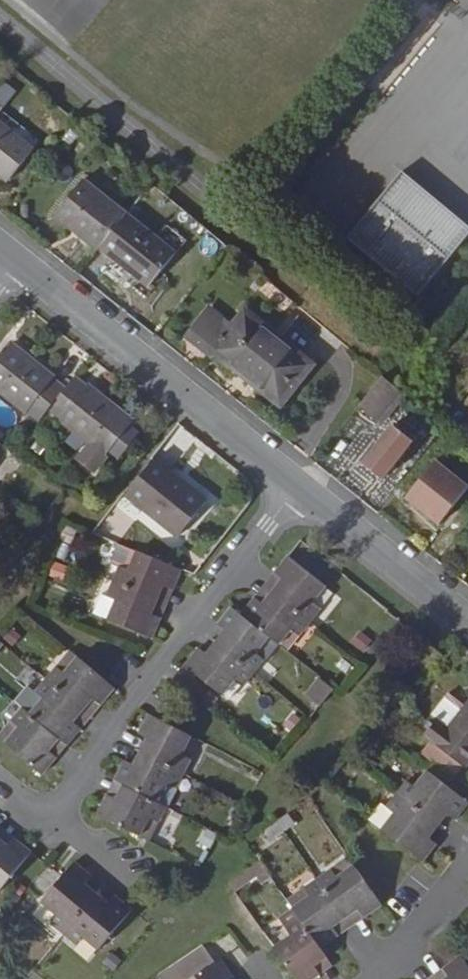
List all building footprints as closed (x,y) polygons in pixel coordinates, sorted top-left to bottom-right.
[(6,101),(17,88),(8,82),(0,92),(0,96),(6,101)] [(9,179),(32,149),(0,124),(0,172),(9,179)] [(345,240),(419,298),(467,236),(467,226),(399,171),(345,240)] [(55,216),(99,250),(101,248),(129,215),(85,179),(55,216)] [(129,215),(101,248),(149,287),(177,252),(129,214),(129,215)] [(188,335),(212,355),(216,350),(280,403),(311,365),(246,312),(233,328),(209,309),(188,335)] [(39,423),(48,412),(90,444),(76,461),(91,473),(105,456),(108,452),(129,426),(133,422),(76,377),(66,389),(11,344),(0,358),(0,392),(39,423)] [(383,376),(359,406),(377,420),(401,390),(383,376)] [(401,390),(377,420),(383,425),(407,395),(401,390)] [(357,466),(380,485),(414,443),(391,425),(357,466)] [(108,452),(120,461),(141,435),(129,426),(108,452)] [(208,502),(153,458),(125,492),(180,537),(208,502)] [(411,458),(386,489),(425,520),(450,489),(411,458)] [(153,637),(161,619),(152,615),(164,585),(174,589),(182,570),(137,551),(129,570),(121,566),(108,596),(116,600),(107,619),(152,638),(153,637)] [(253,598),(241,613),(270,637),(280,645),(292,630),(300,636),(323,609),(314,602),(326,587),(288,553),(273,573),(283,581),(263,605),(253,598)] [(273,573),(253,598),(263,605),(283,581),(273,573)] [(152,615),(161,619),(174,589),(164,585),(152,615)] [(107,619),(116,600),(108,596),(103,594),(94,613),(107,619)] [(212,689),(222,697),(235,681),(243,687),(265,659),(257,653),(270,637),(241,613),(232,606),(216,625),(220,628),(225,631),(207,653),(198,647),(183,666),(171,681),(192,698),(204,683),(212,689)] [(70,651),(56,667),(64,673),(78,657),(70,651)] [(115,688),(78,657),(64,673),(56,667),(35,691),(44,698),(29,714),(21,707),(9,721),(19,728),(4,744),(41,775),(52,762),(57,758),(57,757),(49,751),(59,740),(67,745),(81,729),(72,721),(91,698),(100,705),(115,688)] [(317,675),(304,693),(320,705),(333,688),(317,675)] [(222,697),(212,689),(200,705),(210,712),(222,697)] [(21,707),(29,714),(44,698),(35,691),(21,707)] [(72,721),(81,728),(100,705),(91,698),(72,721)] [(467,764),(467,700),(448,727),(435,717),(421,734),(465,768),(467,764)] [(184,755),(193,736),(149,712),(137,734),(147,739),(135,763),(124,759),(114,779),(123,784),(115,799),(106,795),(96,813),(139,836),(149,816),(158,821),(167,807),(156,802),(167,783),(177,788),(192,759),(184,755)] [(9,721),(0,731),(0,741),(4,744),(19,728),(9,721)] [(49,751),(57,757),(67,745),(59,740),(49,751)] [(416,762),(426,769),(433,759),(424,752),(416,762)] [(393,813),(380,828),(422,861),(437,842),(428,836),(446,813),(455,821),(467,802),(426,769),(414,786),(406,780),(385,807),(393,813)] [(106,795),(115,799),(123,784),(114,779),(106,795)] [(177,788),(167,783),(156,802),(167,807),(177,788)] [(289,812),(264,829),(271,839),(296,823),(289,812)] [(149,816),(139,836),(149,841),(158,821),(149,816)] [(7,846),(14,838),(0,827),(0,840),(7,846)] [(32,853),(14,838),(7,846),(0,840),(0,890),(32,853)] [(346,855),(330,867),(336,876),(353,864),(346,855)] [(91,877),(74,861),(39,903),(55,916),(49,924),(75,945),(82,937),(98,951),(132,911),(114,894),(108,902),(85,884),(91,877)] [(271,878),(259,861),(251,866),(257,875),(263,883),(271,878)] [(272,946),(294,978),(313,978),(318,975),(312,966),(326,957),(320,948),(338,935),(332,926),(356,909),(363,918),(381,905),(353,864),(336,876),(330,867),(302,886),(309,895),(291,907),(298,916),(283,926),(288,935),(272,946)] [(257,875),(251,866),(227,882),(234,892),(257,875)] [(285,897),(291,907),(309,895),(302,886),(285,897)] [(363,918),(356,909),(332,926),(338,935),(363,918)] [(158,975),(160,978),(227,978),(231,976),(219,958),(213,963),(201,945),(158,975)] [(461,955),(441,968),(447,976),(444,978),(467,978),(467,965),(461,955)] [(326,957),(312,966),(318,975),(333,965),(326,957)] [(441,968),(426,978),(444,978),(447,976),(441,968)]
